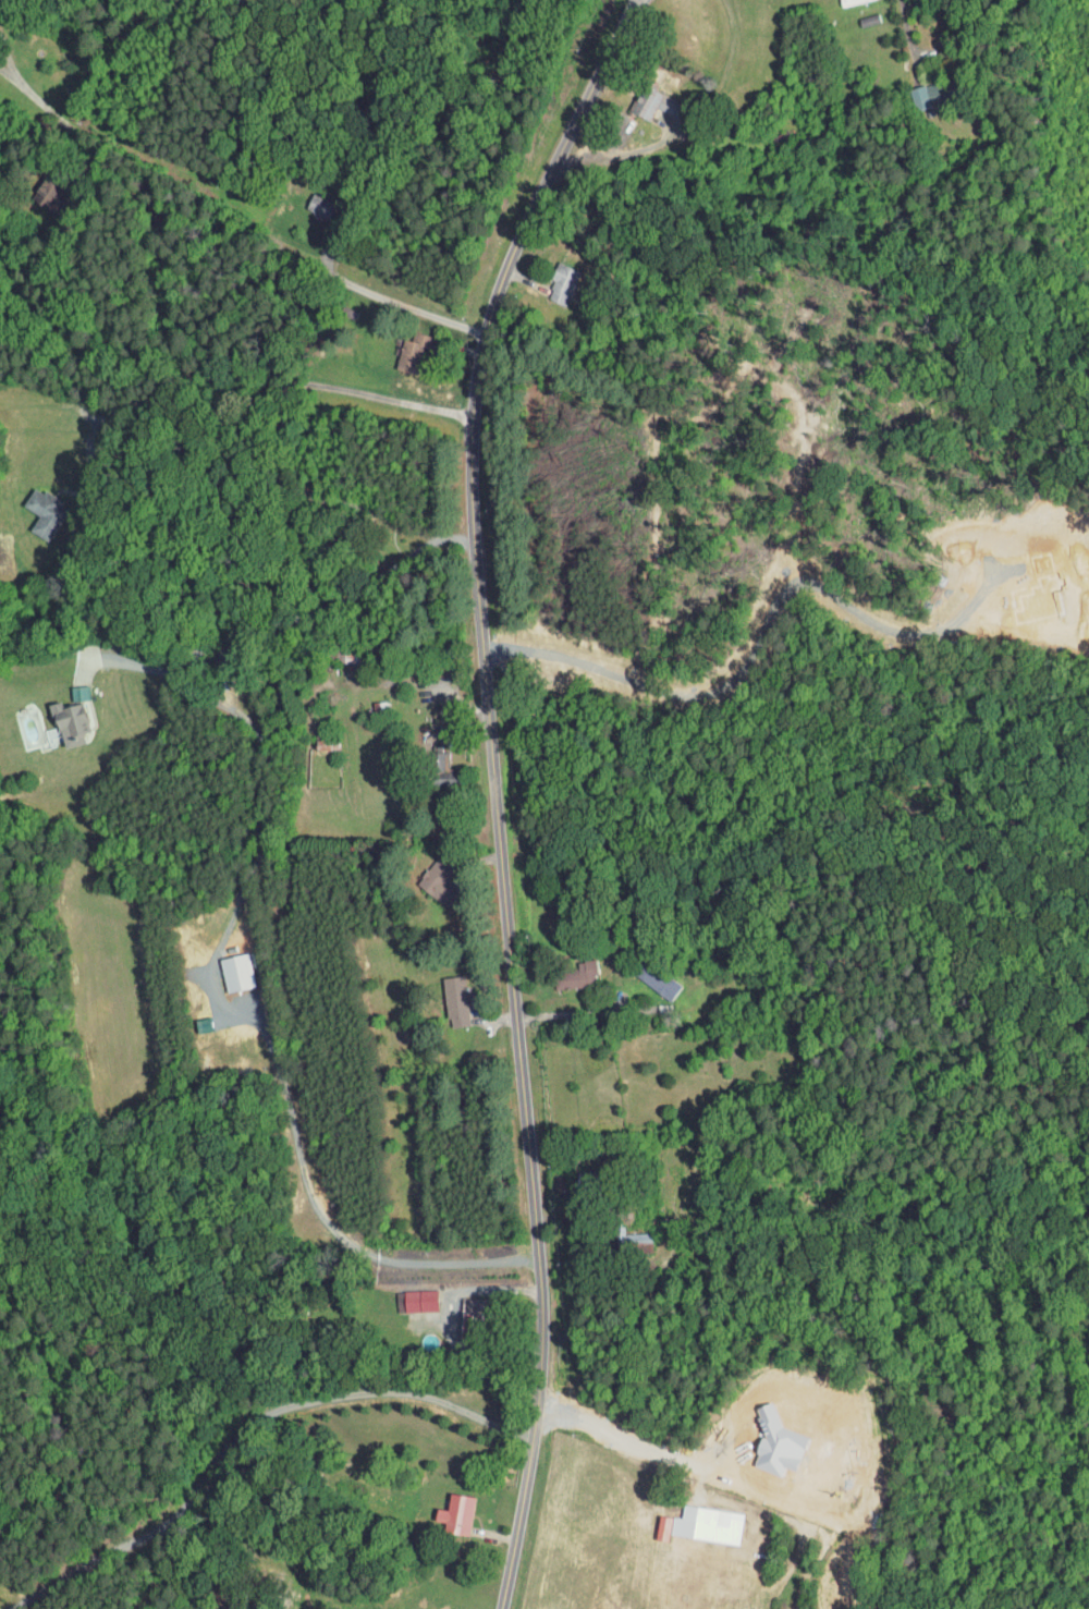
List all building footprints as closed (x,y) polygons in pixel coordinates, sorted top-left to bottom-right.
[(931,97),(927,76),(897,83),(901,103),(931,97)] [(656,110),(664,98),(630,77),(614,104),(634,116),(643,101),(656,110)] [(552,301),(568,267),(547,257),(531,291),(552,301)] [(382,357),(404,365),(416,331),(399,325),(396,335),(390,333),(382,357)] [(26,510),(17,526),(36,537),(56,500),(21,481),(10,501),(26,510)] [(71,738),(69,728),(76,726),(68,697),(47,702),(46,696),(36,699),(47,744),(71,738)] [(433,766),(434,747),(415,747),(414,781),(441,782),(441,766),(433,766)] [(403,878),(433,901),(444,887),(433,879),(443,867),(423,852),(403,878)] [(242,982),(236,948),(206,953),(212,987),(242,982)] [(564,963),(539,966),(541,985),(583,979),(580,954),(563,957),(564,963)] [(435,1023),(456,1021),(451,970),(429,973),(435,1023)] [(608,1246),(638,1246),(637,1229),(608,1229),(608,1246)] [(390,1286),(391,1307),(424,1306),(423,1285),(390,1286)] [(431,1516),(429,1526),(456,1529),(461,1491),(435,1487),(432,1503),(422,1502),(420,1515),(431,1516)] [(731,1508),(670,1498),(665,1530),(725,1540),(731,1508)]
